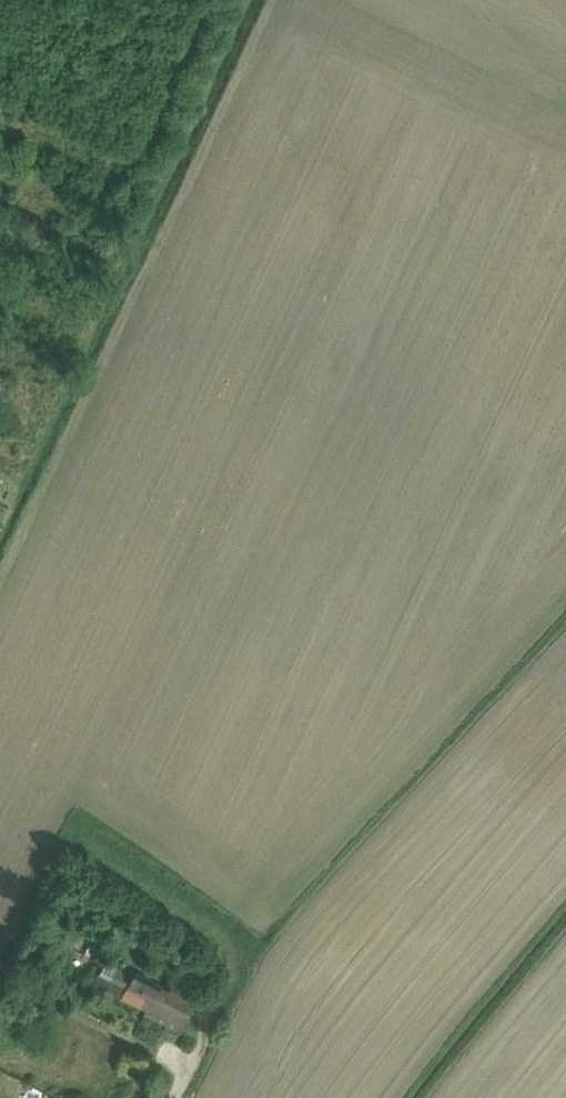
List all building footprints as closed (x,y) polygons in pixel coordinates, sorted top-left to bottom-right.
[(108,961),(95,984),(147,1010),(145,1016),(181,1034),(202,986),(180,974),(172,989),(108,961)]
